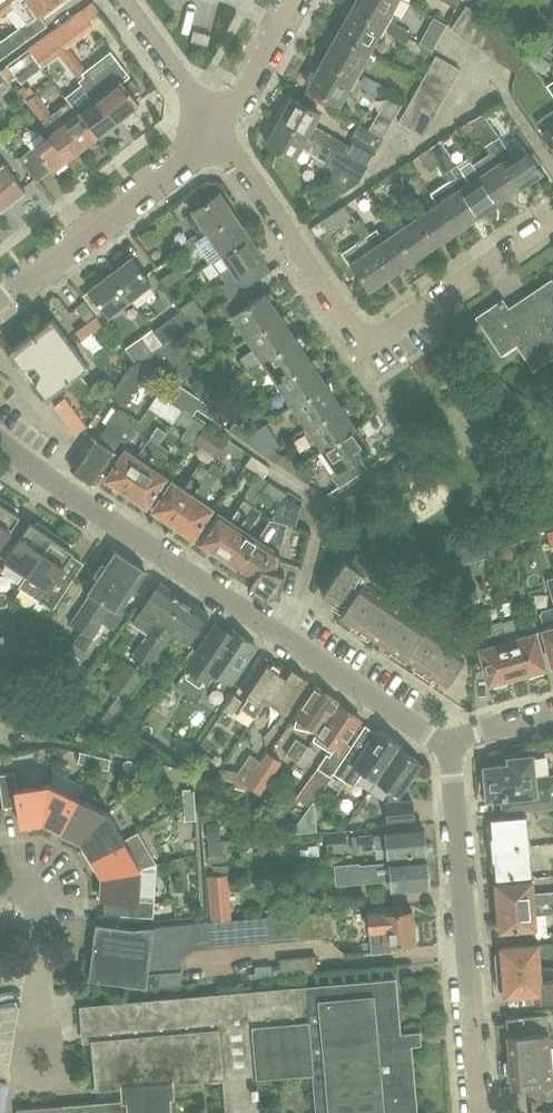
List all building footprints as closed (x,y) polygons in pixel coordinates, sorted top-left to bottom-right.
[(41,14),(60,0),(12,0),(15,4),(27,21),(3,39),(0,39),(0,59),(48,24),(41,14)] [(0,3),(0,7),(2,6),(6,11),(15,4),(12,0),(4,0),(0,3)] [(354,4),(385,21),(390,24),(388,28),(407,39),(410,34),(412,30),(395,21),(397,18),(395,13),(391,11),(396,0),(356,0),(354,4)] [(487,15),(497,0),(481,0),(476,8),(487,15)] [(369,49),(385,21),(354,4),(339,32),(369,49)] [(467,5),(452,28),(463,35),(478,13),(472,9),(467,5)] [(51,31),(63,47),(67,43),(85,30),(92,24),(81,9),(73,14),(51,31)] [(478,13),(463,35),(474,43),(489,20),(478,13)] [(447,23),(435,16),(421,41),(433,47),(447,23)] [(489,20),(474,43),(485,50),(500,27),(489,20)] [(500,27),(485,50),(495,57),(510,34),(500,27)] [(194,30),(191,42),(209,46),(211,35),(194,30)] [(355,75),(369,49),(339,32),(324,58),(355,75)] [(510,34),(495,57),(506,64),(521,41),(510,34)] [(521,41),(506,64),(517,71),(532,48),(521,41)] [(29,46),(7,62),(21,81),(43,65),(29,46)] [(535,66),(541,56),(534,51),(529,58),(535,66)] [(84,75),(80,78),(86,85),(88,88),(93,85),(119,119),(141,102),(134,93),(127,84),(124,80),(131,75),(116,55),(91,74),(86,68),(81,71),(84,75)] [(436,56),(431,66),(454,80),(461,69),(437,55),(436,56)] [(360,78),(355,75),(324,58),(309,85),(340,102),(348,88),(353,90),(357,83),(376,94),(382,83),(363,73),(360,78)] [(75,62),(71,65),(80,78),(84,75),(81,71),(86,68),(79,59),(75,62)] [(2,66),(0,68),(0,83),(9,77),(2,66)] [(431,66),(424,78),(448,91),(454,80),(431,66)] [(424,78),(417,90),(442,103),(448,91),(424,78)] [(97,136),(119,119),(93,85),(88,88),(86,85),(68,98),(69,99),(79,112),(97,136)] [(417,90),(411,101),(423,108),(435,114),(442,103),(417,90)] [(39,104),(43,101),(36,92),(28,98),(38,110),(42,107),(39,104)] [(389,94),(385,101),(399,109),(402,102),(389,94)] [(351,143),(313,122),(319,111),(292,96),(280,118),(316,138),(313,143),(322,147),(327,139),(335,143),(333,147),(344,153),(367,166),(376,148),(355,136),(351,143)] [(97,136),(79,112),(69,99),(44,118),(45,120),(50,117),(76,152),(97,136)] [(44,118),(52,112),(43,101),(39,104),(42,107),(38,110),(44,118)] [(408,106),(400,121),(412,128),(423,108),(411,101),(408,106)] [(423,108),(412,128),(424,135),(435,114),(423,108)] [(479,136),(480,137),(481,137),(485,144),(494,138),(499,146),(495,149),(520,186),(542,171),(524,145),(512,153),(483,111),(474,117),(484,133),(479,136)] [(54,169),(76,152),(50,117),(45,120),(44,118),(39,123),(48,136),(36,145),(54,169)] [(474,141),(480,137),(479,136),(484,133),(474,117),(463,125),(474,141)] [(301,145),(326,159),(333,147),(335,143),(327,139),(322,147),(313,143),(316,138),(280,118),(267,142),(294,157),(301,145)] [(383,137),(359,124),(354,133),(377,146),(383,137)] [(544,131),(552,144),(552,124),(544,131)] [(490,152),(473,163),(498,201),(520,186),(495,149),(499,146),(494,138),(485,144),(490,152)] [(442,139),(431,146),(441,161),(437,165),(438,166),(442,173),(451,166),(457,175),(452,178),(477,215),(498,201),(473,163),(463,170),(457,162),(442,139)] [(431,146),(420,154),(431,170),(438,166),(437,165),(441,161),(431,146)] [(333,172),(331,176),(342,192),(360,180),(367,166),(344,153),(334,170),(333,172)] [(6,205),(26,190),(4,162),(0,165),(0,196),(6,205)] [(431,193),(438,203),(456,229),(477,215),(452,178),(457,175),(451,166),(442,173),(448,182),(431,193)] [(399,202),(408,195),(403,187),(394,193),(399,202)] [(208,231),(235,213),(220,192),(194,209),(208,231)] [(409,206),(414,203),(408,195),(399,202),(405,211),(400,214),(406,224),(395,231),(413,258),(434,244),(417,217),(409,206)] [(438,203),(427,210),(420,201),(414,204),(414,203),(409,206),(417,217),(434,244),(456,229),(438,203)] [(353,215),(345,204),(323,219),(330,230),(353,215)] [(212,259),(249,234),(235,213),(208,231),(197,238),(212,259)] [(357,230),(366,224),(360,216),(352,221),(357,230)] [(392,272),(374,246),(367,235),(371,232),(366,224),(357,230),(362,237),(356,241),(364,252),(352,260),(370,287),(392,272)] [(392,272),(413,258),(395,231),(374,246),(392,272)] [(187,240),(193,248),(201,243),(197,238),(195,234),(187,240)] [(262,275),(254,264),(264,257),(249,234),(212,259),(227,281),(222,285),(230,297),(241,289),(262,275)] [(185,254),(193,248),(187,240),(179,245),(185,254)] [(112,273),(131,297),(152,281),(133,256),(112,273)] [(110,313),(131,297),(112,273),(91,289),(110,313)] [(478,316),(502,352),(518,341),(524,349),(523,349),(534,367),(552,354),(552,282),(551,280),(532,293),(534,296),(510,312),(502,300),(478,316)] [(281,314),(265,291),(249,302),(241,289),(230,297),(231,298),(218,307),(226,319),(232,315),(247,337),(281,314)] [(96,314),(85,300),(77,306),(88,320),(96,314)] [(164,342),(173,336),(194,322),(184,309),(154,329),(164,342)] [(248,368),(262,359),(296,336),(281,314),(247,337),(254,347),(240,357),(248,368)] [(52,317),(12,348),(48,397),(89,365),(52,317)] [(83,342),(104,326),(98,317),(76,334),(83,342)] [(164,342),(154,329),(153,327),(143,335),(154,350),(164,342)] [(164,342),(154,350),(127,368),(110,395),(128,407),(153,369),(160,374),(166,365),(178,383),(196,371),(195,369),(173,336),(164,342)] [(277,381),(311,358),(296,336),(262,359),(277,381)] [(292,403),(325,381),(311,358),(277,381),(292,403)] [(200,396),(202,398),(203,397),(215,390),(207,378),(205,374),(191,382),(195,389),(200,396)] [(307,426),(341,403),(325,381),(292,403),(307,426)] [(198,407),(203,399),(188,388),(182,397),(198,407)] [(159,393),(150,407),(173,422),(182,408),(159,393)] [(65,396),(54,405),(76,434),(87,425),(65,396)] [(203,399),(198,407),(213,417),(219,409),(203,399)] [(322,449),(356,426),(341,403),(307,426),(322,449)] [(187,426),(194,416),(183,408),(176,418),(187,426)] [(118,454),(141,420),(124,409),(111,428),(107,425),(98,439),(93,435),(72,466),(96,482),(116,453),(118,454)] [(246,439),(251,431),(235,421),(230,429),(246,439)] [(217,456),(222,449),(229,438),(206,423),(194,441),(217,456)] [(158,426),(151,437),(159,443),(166,432),(158,426)] [(338,471),(333,475),(340,485),(367,467),(360,456),(371,448),(356,426),(322,449),(338,471)] [(251,431),(246,439),(261,450),(266,441),(251,431)] [(127,490),(159,443),(151,437),(137,457),(127,450),(108,477),(110,479),(110,482),(115,485),(118,484),(127,490)] [(229,438),(222,449),(237,458),(244,448),(229,438)] [(159,443),(127,490),(137,497),(137,500),(142,503),(145,502),(147,504),(165,476),(154,469),(168,449),(159,443)] [(294,472),(300,464),(284,453),(278,461),(294,472)] [(267,463),(254,454),(247,464),(261,473),(267,463)] [(201,500),(214,479),(223,466),(214,461),(209,469),(174,522),(183,528),(184,531),(188,534),(191,534),(194,535),(212,508),(201,500)] [(174,522),(209,469),(200,463),(183,488),(173,481),(154,509),(156,510),(156,513),(162,516),(165,516),(174,522)] [(267,463),(261,473),(267,477),(273,467),(267,463)] [(300,464),(294,472),(309,482),(314,474),(300,464)] [(268,481),(259,474),(247,491),(244,497),(253,503),(268,481)] [(282,488),(269,480),(263,489),(275,498),(282,488)] [(280,553),(287,524),(297,526),(303,500),(289,490),(272,517),(257,538),(239,566),(240,567),(239,570),(253,580),(249,586),(266,597),(280,592),(285,572),(277,570),(281,553),(280,553)] [(0,497),(0,545),(20,514),(16,511),(18,507),(1,496),(0,497)] [(221,554),(253,504),(245,499),(231,519),(220,512),(201,541),(221,554)] [(248,531),(262,510),(253,504),(221,554),(239,566),(257,538),(248,531)] [(28,573),(55,532),(37,520),(35,524),(30,521),(6,558),(28,573)] [(19,586),(40,599),(53,608),(71,582),(58,574),(74,550),(70,547),(72,543),(55,532),(28,573),(19,586)] [(473,544),(470,544),(470,545),(472,556),(473,560),(473,561),(489,557),(488,557),(488,555),(485,542),(473,544)] [(90,618),(129,560),(111,548),(85,586),(93,592),(72,623),(83,630),(90,618)] [(371,582),(382,567),(358,551),(351,562),(346,559),(322,593),(344,607),(341,612),(366,629),(389,594),(371,582)] [(83,652),(100,627),(114,606),(121,611),(147,572),(129,560),(90,618),(83,630),(73,645),(83,652)] [(141,662),(185,597),(161,581),(134,622),(150,632),(133,657),(141,662)] [(386,642),(409,607),(389,594),(366,629),(386,642)] [(150,668),(160,652),(173,633),(188,643),(208,613),(185,597),(141,662),(150,668)] [(519,637),(514,618),(509,601),(499,604),(503,617),(502,617),(502,618),(518,674),(527,671),(528,674),(544,669),(543,667),(545,666),(536,632),(519,637)] [(408,657),(431,622),(409,607),(386,642),(408,657)] [(518,674),(502,618),(502,617),(490,621),(493,632),(477,637),(490,681),(491,681),(492,684),(508,680),(507,677),(518,674)] [(428,670),(451,635),(431,622),(408,657),(428,670)] [(256,645),(230,628),(225,636),(214,628),(186,670),(201,680),(210,679),(215,671),(231,682),(256,645)] [(544,630),(552,661),(552,628),(544,630)] [(46,635),(45,662),(59,663),(60,635),(46,635)] [(451,649),(457,640),(451,635),(428,670),(447,683),(465,657),(451,649)] [(286,670),(285,670),(266,657),(244,691),(250,695),(241,708),(255,717),(266,700),(286,670)] [(119,697),(137,670),(125,662),(107,689),(119,697)] [(266,700),(285,713),(307,680),(288,666),(285,670),(286,670),(266,700)] [(137,670),(119,697),(96,731),(104,736),(145,675),(137,670)] [(50,679),(42,692),(55,701),(64,688),(50,679)] [(337,703),(338,703),(339,701),(315,685),(295,715),(298,717),(295,725),(316,729),(318,731),(337,703)] [(241,699),(234,694),(224,708),(232,714),(241,699)] [(318,731),(313,738),(332,751),(330,755),(326,753),(316,768),(330,777),(333,771),(351,744),(346,741),(361,719),(338,703),(337,703),(318,731)] [(377,779),(400,746),(402,742),(379,727),(363,751),(352,744),(351,744),(333,771),(349,782),(357,780),(364,770),(377,779)] [(89,737),(79,731),(76,738),(85,743),(89,737)] [(400,746),(377,779),(390,788),(387,793),(388,802),(386,802),(388,820),(414,818),(413,800),(401,801),(400,792),(421,760),(400,746)] [(81,750),(78,761),(109,768),(111,757),(81,750)] [(486,772),(485,773),(484,774),(483,775),(482,777),(481,778),(481,780),(481,781),(481,782),(481,784),(481,785),(482,786),(483,788),(484,789),(486,790),(487,790),(488,791),(489,797),(521,794),(523,811),(552,808),(552,789),(546,790),(545,776),(534,777),(532,755),(530,755),(529,754),(528,752),(527,751),(525,751),(524,750),(523,750),(520,750),(518,750),(517,751),(515,752),(513,754),(512,755),(512,757),(510,757),(511,764),(486,766),(486,772)] [(207,766),(212,757),(202,751),(196,759),(207,766)] [(267,751),(260,761),(245,783),(256,791),(278,758),(267,751)] [(245,783),(260,761),(247,752),(234,770),(223,768),(221,778),(245,783)] [(17,786),(15,771),(0,773),(0,781),(4,806),(18,804),(22,825),(43,821),(49,782),(17,786)] [(62,830),(78,796),(49,782),(43,821),(62,830)] [(196,818),(195,787),(183,788),(185,819),(196,818)] [(81,839),(108,810),(78,796),(62,830),(81,839)] [(125,838),(124,838),(108,810),(81,839),(92,858),(125,838)] [(494,847),(530,843),(527,816),(492,819),(491,823),(489,826),(490,831),(493,834),(494,847)] [(216,823),(206,824),(207,838),(220,837),(220,823),(216,823)] [(354,849),(362,848),(390,846),(391,856),(426,853),(426,850),(429,848),(428,838),(425,836),(424,825),(388,827),(388,831),(353,835),(354,849)] [(346,847),(345,829),(326,831),(328,849),(346,847)] [(102,876),(157,863),(139,830),(124,838),(125,838),(92,858),(102,876)] [(224,844),(224,839),(208,840),(210,862),(215,862),(225,861),(224,847),(224,844)] [(496,877),(527,874),(533,873),(530,843),(494,847),(495,861),(492,864),(493,869),(496,871),(496,877)] [(360,880),(368,879),(393,877),(394,888),(428,886),(428,882),(431,879),(430,872),(427,869),(426,858),(360,863),(360,861),(336,863),(337,881),(360,879),(360,880)] [(154,916),(155,899),(157,863),(102,876),(101,898),(122,899),(121,914),(154,916)] [(533,892),(532,879),(496,883),(497,886),(495,888),(495,894),(498,896),(499,905),(552,900),(552,890),(533,892)] [(499,905),(499,914),(497,916),(497,923),(500,925),(500,929),(532,926),(531,913),(552,911),(552,900),(499,905)] [(374,945),(387,944),(415,941),(415,938),(418,938),(417,925),(414,925),(412,908),(404,909),(403,903),(371,906),(374,945)] [(90,978),(148,986),(183,982),(181,955),(195,947),(335,934),(332,909),(133,926),(96,922),(90,978)] [(502,952),(498,952),(496,955),(497,971),(540,967),(552,966),(552,942),(538,943),(501,945),(502,952)] [(282,973),(318,970),(317,953),(281,956),(282,973)] [(552,1000),(552,979),(541,980),(540,967),(497,971),(498,987),(501,990),(505,989),(506,995),(535,992),(536,1001),(552,1000)] [(91,1026),(97,1087),(123,1085),(124,1101),(18,1110),(18,1112),(171,1112),(170,1097),(175,1096),(174,1080),(224,1076),(228,1110),(260,1107),(257,1074),(311,1069),(316,1112),(418,1112),(411,1030),(401,1031),(396,976),(81,1004),(83,1027),(91,1026)] [(513,1086),(530,1085),(533,1112),(552,1112),(552,1066),(548,1013),(506,1017),(513,1086)]
